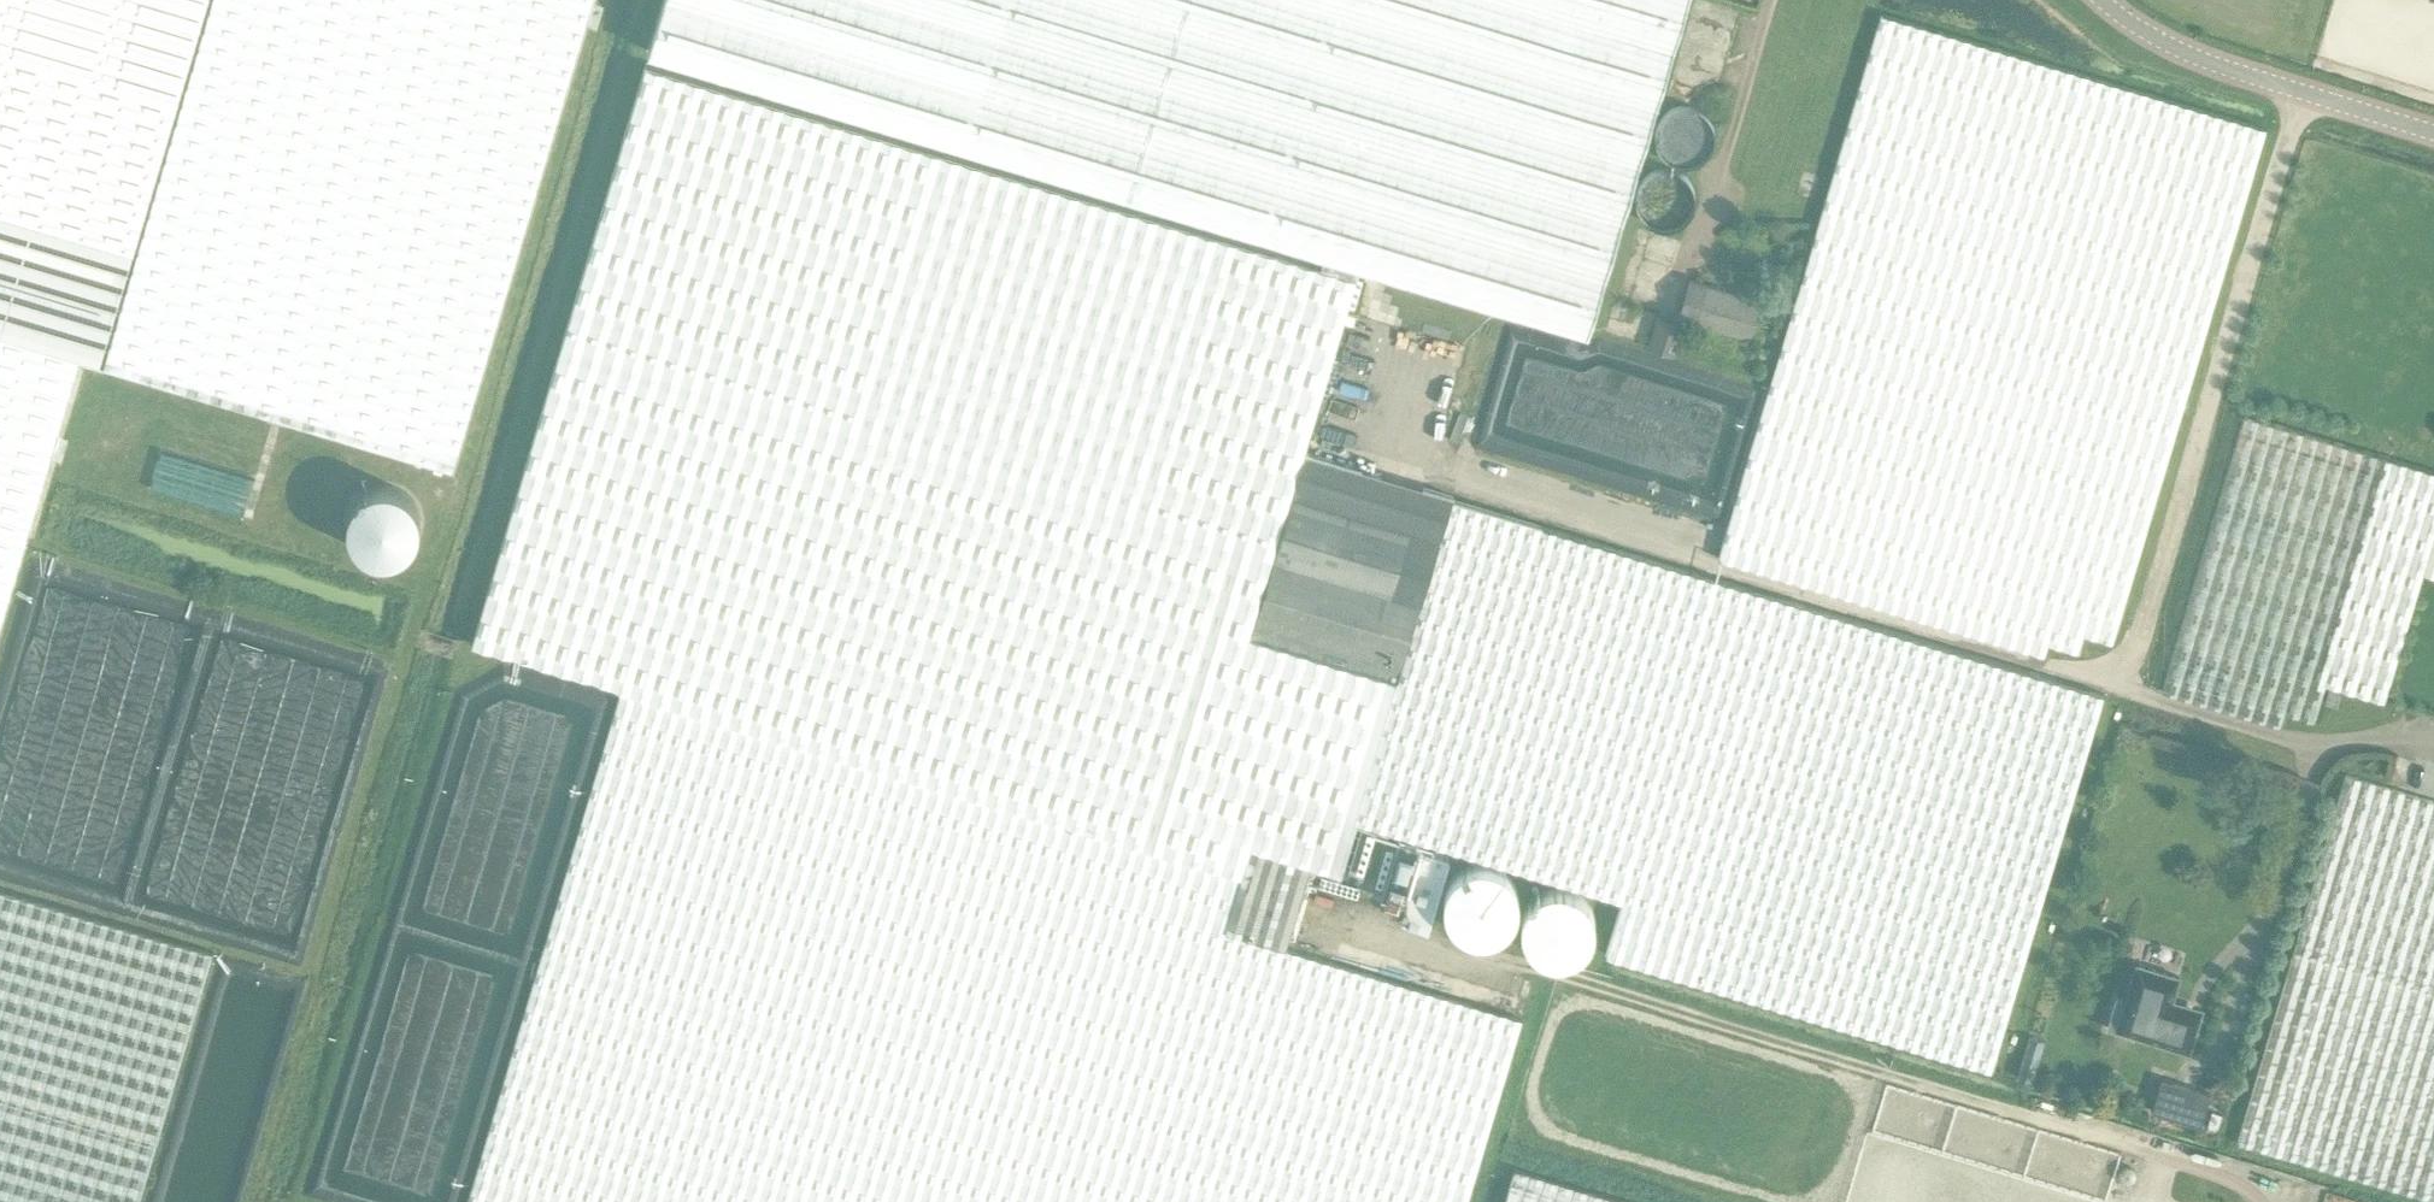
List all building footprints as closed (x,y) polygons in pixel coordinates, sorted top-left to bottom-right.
[(80,355),(79,357),(105,365),(213,0),(0,0),(0,331),(80,355)] [(105,365),(453,465),(591,0),(213,0),(105,365)] [(1686,0),(666,0),(651,52),(1586,332),(1686,0)] [(2112,641),(2266,128),(1882,14),(1719,558),(2044,655),(2047,642),(2077,651),(2083,633),(2112,641)] [(469,1201),(1466,1201),(1521,1019),(1285,948),(1310,865),(1339,874),(1355,820),(1533,873),(1623,899),(1606,953),(1990,1069),(2103,694),(1453,500),(1421,606),(1399,679),(1252,635),(1294,496),(1297,498),(1310,456),(1305,454),(1310,435),(1357,277),(1320,266),(1092,197),(649,64),(484,616),(475,644),(623,689),(469,1201)] [(1749,334),(1759,300),(1692,280),(1682,315),(1749,334)] [(1675,355),(1683,324),(1655,317),(1648,348),(1675,355)] [(78,359),(0,336),(0,623),(78,359)] [(2284,711),(2314,721),(2325,683),(2384,701),(2422,572),(2433,533),(2433,471),(2244,414),(2161,690),(2280,726),(2284,711)] [(1294,496),(1252,635),(1399,679),(1421,606),(1453,500),(1347,467),(1310,456),(1297,498),(1294,496)] [(2422,572),(2433,576),(2433,533),(2422,572)] [(2347,775),(2237,1142),(2433,1200),(2433,801),(2347,775)] [(1382,898),(1408,905),(1423,849),(1398,841),(1382,898)] [(213,953),(0,889),(0,1201),(139,1201),(213,953)] [(2187,1051),(2198,1014),(2167,1005),(2176,975),(2135,962),(2123,1001),(2146,1008),(2138,1036),(2187,1051)] [(2162,1077),(2151,1111),(2199,1127),(2210,1093),(2162,1077)] [(1515,1168),(1504,1201),(1628,1201),(1515,1168)]
